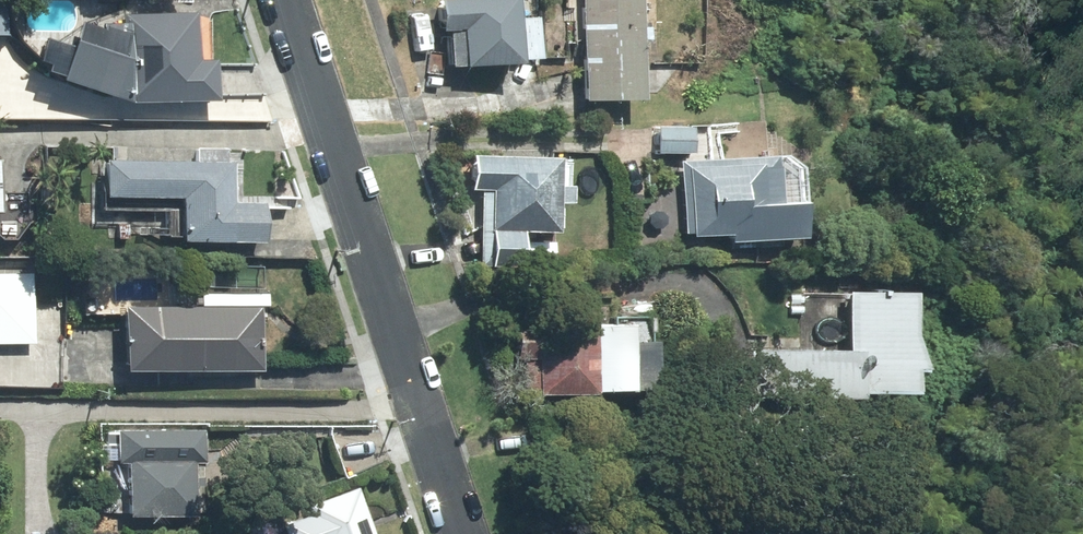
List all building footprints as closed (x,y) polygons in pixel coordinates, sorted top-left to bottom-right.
[(580,101),(632,100),(630,0),(578,0),(580,101)] [(507,3),(435,7),(436,33),(444,33),(446,67),(511,63),(507,3)] [(70,28),(53,79),(126,103),(209,102),(208,65),(192,66),(191,21),(124,23),(124,27),(97,28),(94,36),(70,28)] [(687,128),(659,128),(658,152),(686,152),(687,128)] [(781,159),(682,164),(685,237),(723,236),(723,243),(785,240),(781,159)] [(550,162),(471,160),(470,190),(480,190),(478,262),(514,263),(515,230),(548,231),(550,162)] [(255,244),(255,210),(228,210),(228,168),(101,165),(100,197),(177,199),(177,242),(255,244)] [(26,344),(27,278),(0,278),(0,344),(26,344)] [(888,394),(889,299),(838,298),(838,355),(757,355),(757,399),(842,399),(842,394),(888,394)] [(254,316),(126,316),(126,371),(254,370),(254,316)] [(621,330),(514,331),(514,358),(534,358),(534,394),(645,393),(645,349),(621,349),(621,330)] [(202,437),(113,437),(113,465),(123,465),(123,517),(201,517),(202,437)] [(351,493),(303,509),(311,533),(364,533),(351,493)]
